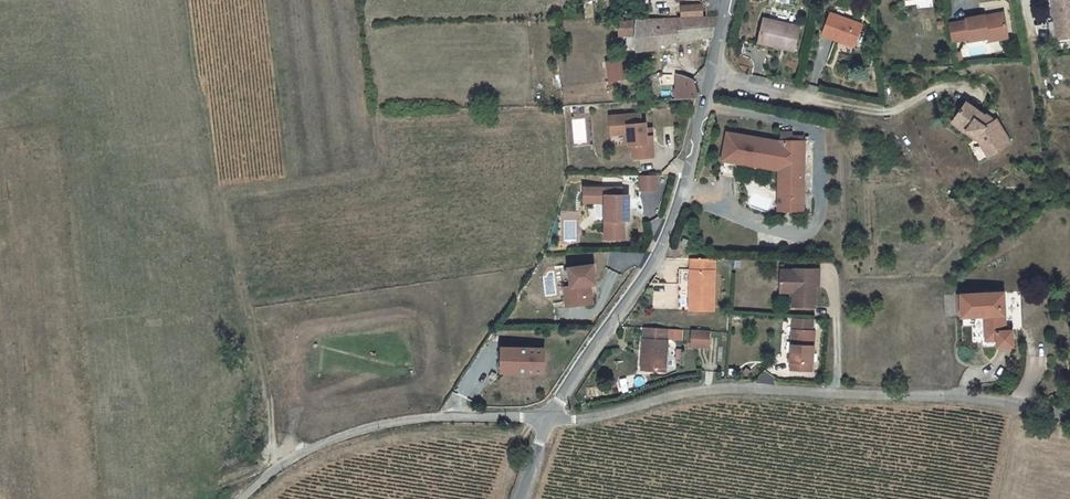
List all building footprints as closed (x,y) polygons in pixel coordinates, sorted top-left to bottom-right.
[(676,2),(677,16),(698,15),(698,1),(676,2)] [(1056,43),(1068,40),(1069,40),(1069,1),(1050,4),(1053,21),(1056,43)] [(820,35),(834,41),(853,48),(862,26),(829,13),(820,35)] [(698,15),(677,16),(631,18),(632,47),(660,46),(659,41),(707,38),(713,14),(698,15)] [(985,23),(984,19),(984,18),(965,21),(965,22),(947,24),(950,41),(950,43),(968,41),(968,43),(987,40),(988,44),(1007,41),(1003,20),(985,23)] [(1053,21),(1046,22),(1050,46),(1069,43),(1068,40),(1056,43),(1053,21)] [(774,45),(773,49),(794,51),(798,27),(767,23),(761,22),(758,42),(774,45)] [(773,53),(773,49),(774,45),(758,42),(756,50),(773,53)] [(629,59),(606,60),(607,81),(630,80),(629,59)] [(670,99),(692,97),(690,80),(671,73),(670,99)] [(982,158),(1004,145),(992,123),(988,126),(962,106),(952,120),(964,129),(961,133),(971,141),(982,158)] [(623,114),(608,115),(609,133),(618,132),(622,132),(623,142),(623,144),(626,144),(627,157),(648,156),(647,135),(641,135),(640,128),(640,122),(636,122),(635,117),(623,118),(623,114)] [(960,134),(961,133),(964,129),(952,120),(948,125),(960,134)] [(733,178),(736,164),(775,172),(776,144),(723,133),(715,174),(733,178)] [(800,145),(776,144),(775,172),(773,211),(798,211),(800,145)] [(635,175),(634,190),(649,190),(650,175),(635,175)] [(577,186),(577,200),(599,200),(597,237),(616,238),(616,219),(622,219),(622,194),(616,193),(616,187),(577,186)] [(679,246),(682,241),(674,237),(671,243),(679,246)] [(707,258),(682,257),(680,310),(704,311),(707,258)] [(555,287),(558,306),(584,304),(582,285),(587,284),(585,265),(560,268),(562,286),(555,287)] [(808,308),(809,287),(812,287),(811,268),(785,268),(785,271),(773,272),(773,294),(786,294),(786,308),(808,308)] [(954,318),(978,317),(979,342),(990,342),(990,348),(1005,348),(1005,332),(997,332),(997,294),(954,295),(954,318)] [(807,322),(786,320),(783,365),(804,367),(807,334),(805,334),(807,322)] [(629,357),(628,369),(649,371),(652,340),(665,342),(666,329),(635,326),(633,337),(627,337),(626,357),(629,357)] [(694,331),(678,330),(677,346),(692,348),(694,331)] [(488,350),(488,375),(533,375),(534,351),(488,350)]
